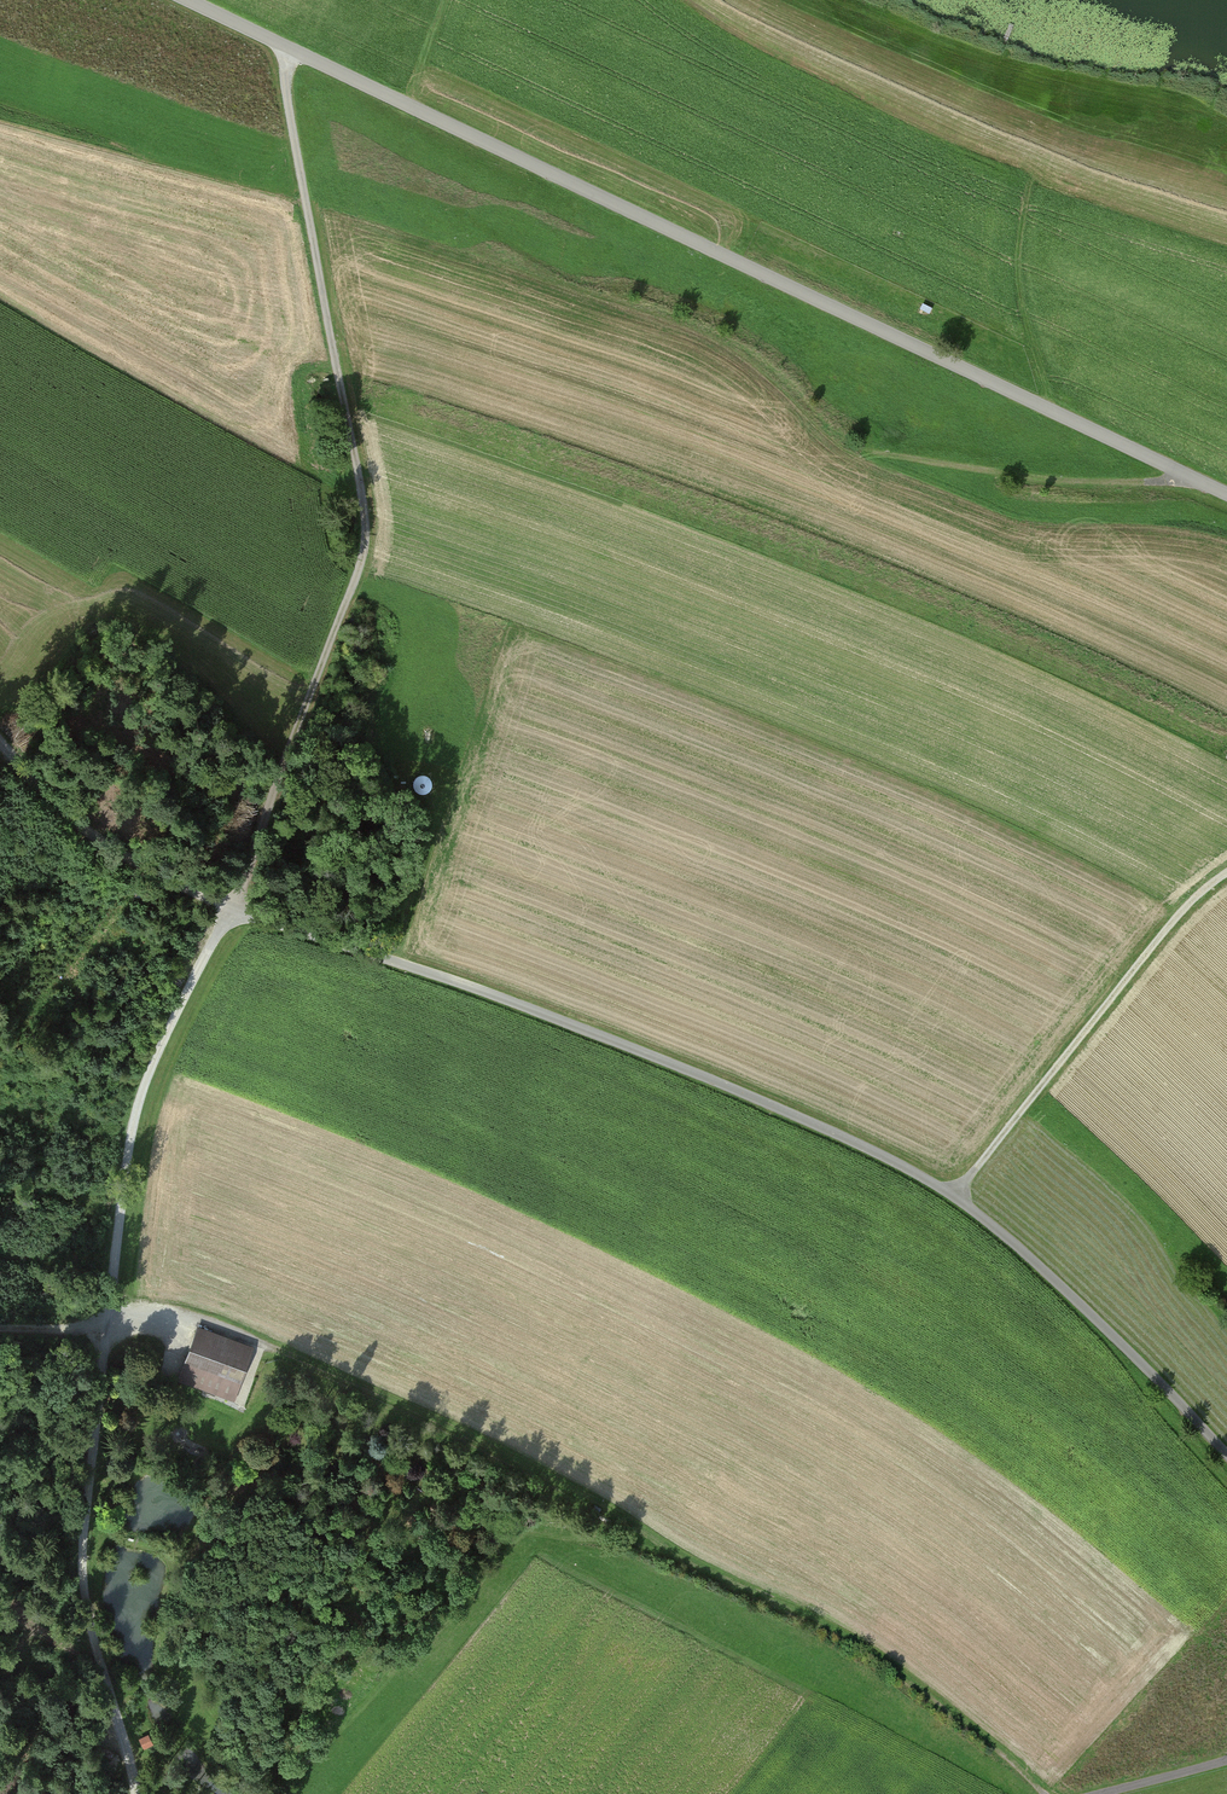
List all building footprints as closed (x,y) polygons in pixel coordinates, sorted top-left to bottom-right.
[(254,1346),(196,1326),(177,1381),(235,1401),(254,1346)] [(150,1733),(139,1737),(145,1752),(155,1748),(150,1733)]
